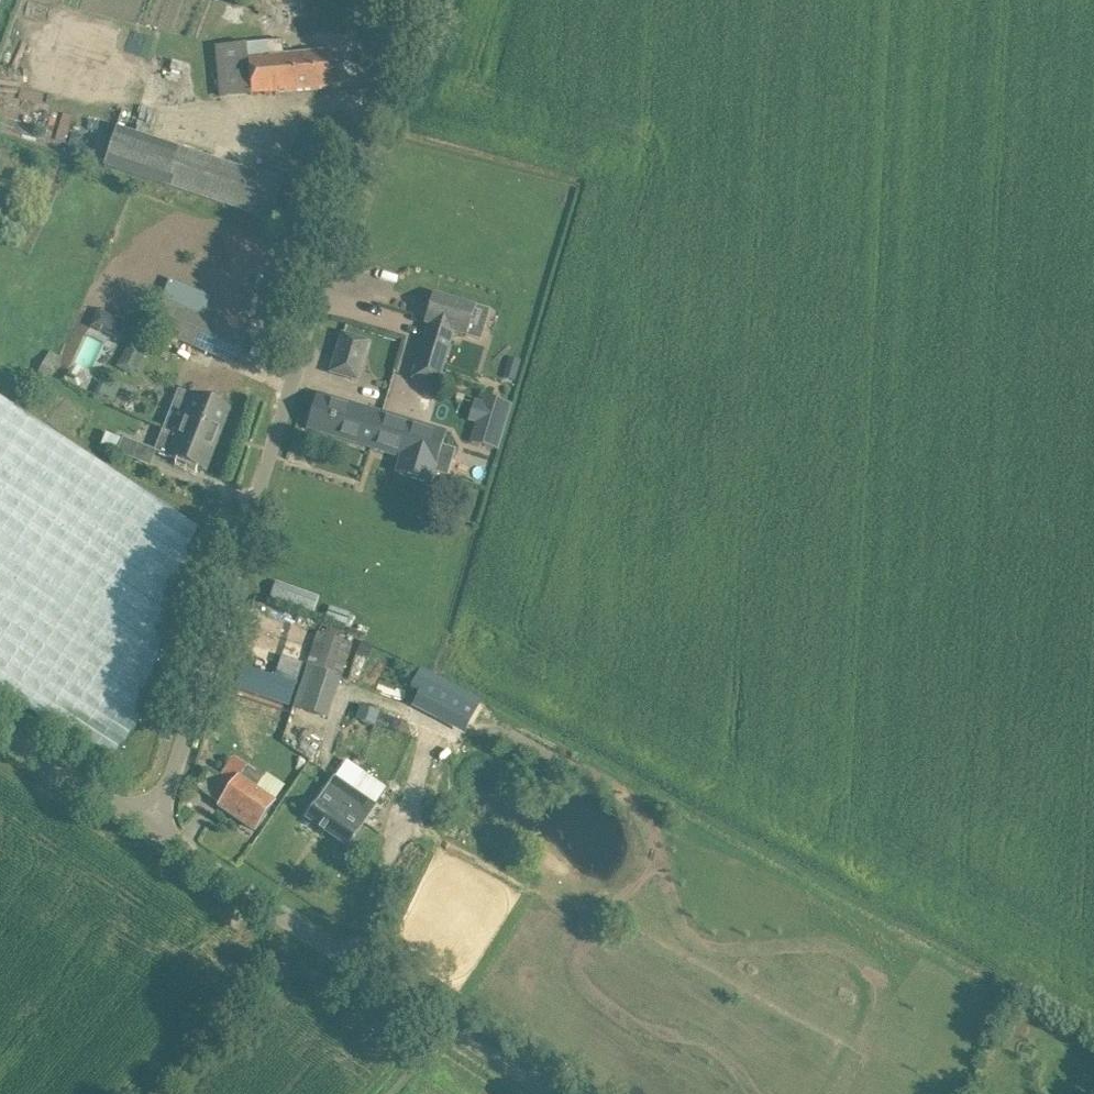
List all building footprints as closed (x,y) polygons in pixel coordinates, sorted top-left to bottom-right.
[(333,88),(330,51),(284,56),(282,41),(216,47),(220,98),(333,88)] [(104,166),(271,221),(283,183),(116,129),(104,166)] [(193,279),(186,295),(201,301),(207,285),(193,279)] [(416,365),(412,379),(437,386),(453,332),(467,336),(476,307),(433,294),(425,324),(428,325),(416,365)] [(149,313),(144,325),(151,328),(210,353),(222,327),(162,301),(155,317),(149,313)] [(99,310),(91,328),(117,340),(126,322),(99,310)] [(342,334),(335,358),(357,364),(353,378),(352,378),(351,379),(357,381),(369,342),(342,334)] [(116,366),(133,375),(135,371),(136,371),(145,352),(128,343),(116,366)] [(49,378),(63,354),(51,347),(37,371),(49,378)] [(89,377),(96,353),(74,347),(67,371),(89,377)] [(179,390),(168,417),(159,440),(173,445),(168,456),(205,471),(229,409),(179,390)] [(319,394),(309,429),(371,448),(371,449),(400,458),(395,473),(430,484),(434,473),(447,477),(456,450),(442,446),(446,432),(382,413),(319,394)] [(474,401),(469,420),(477,423),(471,442),(493,449),(507,403),(485,396),(483,403),(474,401)] [(130,458),(136,444),(123,439),(118,454),(130,458)] [(313,610),(318,592),(272,581),(268,599),(313,610)] [(306,665),(340,676),(351,643),(318,632),(306,665)] [(375,648),(363,641),(356,653),(369,660),(375,648)] [(225,684),(290,704),(304,660),(279,652),(273,668),(234,656),(225,684)] [(334,691),(339,678),(313,669),(299,708),(320,715),(329,689),(334,691)] [(464,692),(434,677),(429,674),(419,669),(410,686),(422,692),(419,698),(468,724),(480,702),(479,701),(468,695),(466,694),(464,692)] [(356,720),(374,726),(379,711),(360,705),(356,720)] [(220,806),(245,823),(266,793),(257,787),(264,778),(234,758),(219,780),(232,788),(220,806)] [(374,808),(375,806),(335,778),(307,819),(306,818),(305,819),(347,849),(348,848),(347,847),(365,821),(374,808)] [(255,830),(276,800),(266,793),(245,823),(255,830)] [(363,827),(380,831),(385,812),(374,808),(365,821),(363,827)]
